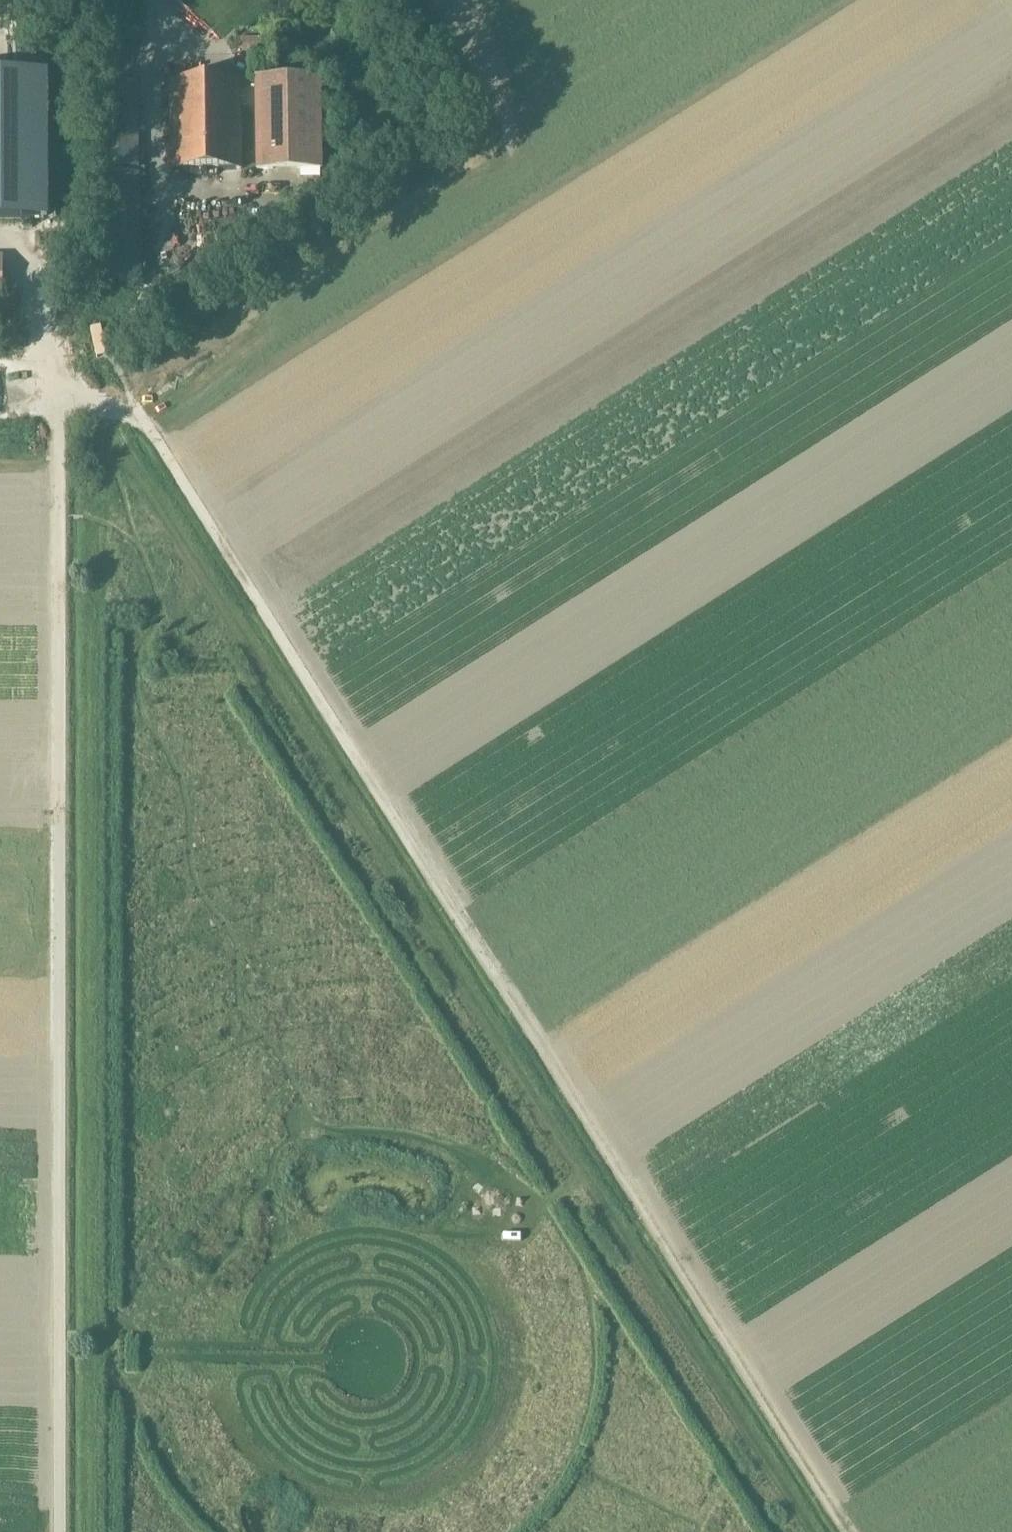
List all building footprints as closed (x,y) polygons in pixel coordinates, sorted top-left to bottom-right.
[(42,74),(0,74),(0,218),(42,218),(42,74)] [(320,79),(255,80),(256,168),(321,167),(320,79)] [(171,169),(241,168),(239,80),(170,81),(171,169)] [(99,169),(139,168),(138,82),(98,83),(99,169)] [(94,325),(102,346),(111,342),(104,322),(94,325)]
